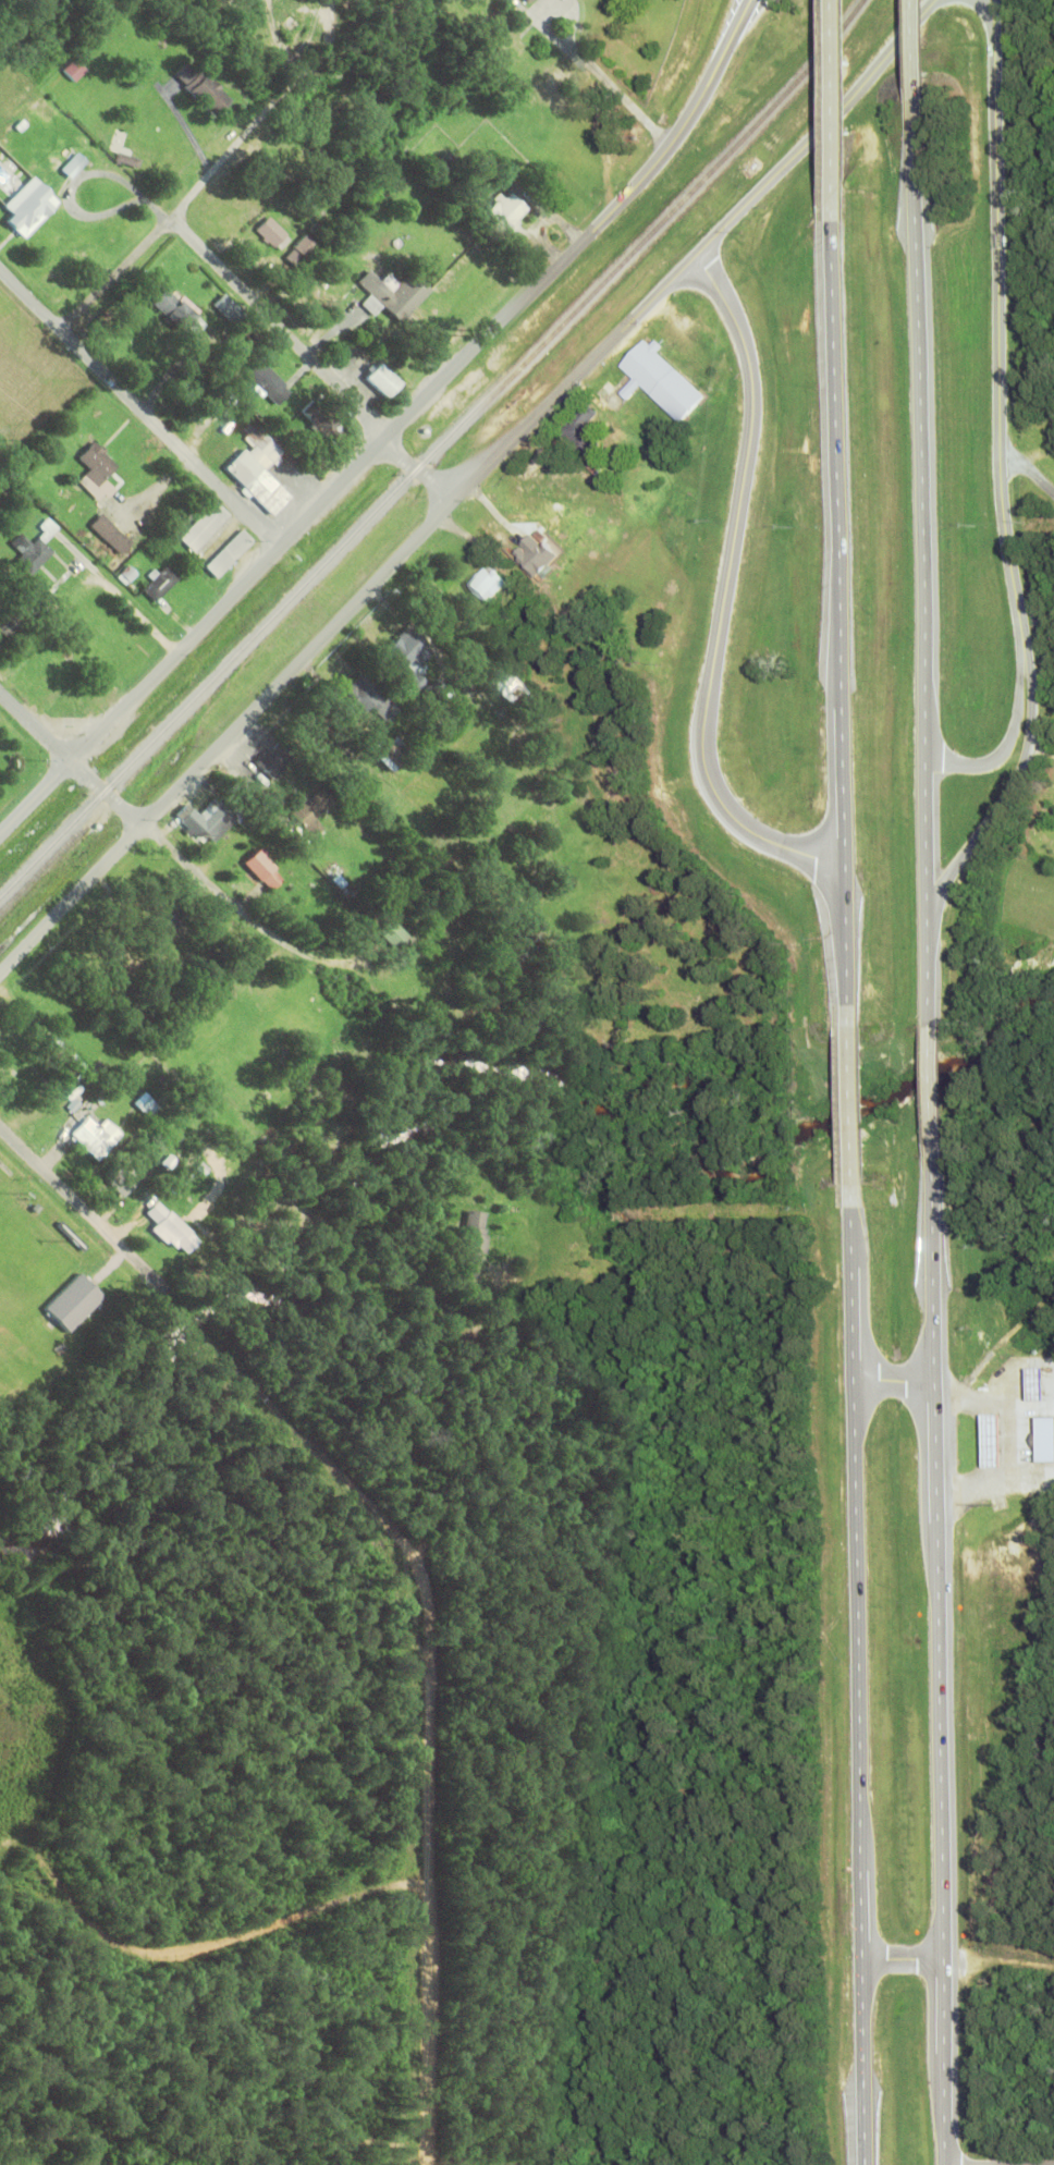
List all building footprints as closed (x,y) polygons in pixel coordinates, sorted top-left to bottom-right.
[(86,69),(74,79),(62,68),(74,57),(86,69)] [(228,98),(216,112),(180,79),(193,65),(228,98)] [(74,144),(64,154),(69,159),(59,168),(71,179),(90,159),(74,144)] [(36,180),(58,201),(35,223),(30,218),(27,222),(28,224),(20,233),(4,218),(10,212),(7,209),(36,180)] [(476,188),(467,198),(462,192),(470,183),(476,188)] [(528,208),(519,217),(522,221),(506,235),(481,217),(499,201),(493,197),(501,189),(507,196),(513,192),(528,208)] [(267,216),(256,227),(279,249),(290,237),(267,216)] [(344,273),(333,284),(324,277),(335,266),(344,273)] [(431,288),(397,321),(382,306),(372,316),(359,303),(369,292),(358,281),(371,268),(392,290),(413,269),(431,288)] [(206,323),(194,337),(167,310),(162,315),(150,303),(164,288),(179,301),(184,295),(200,310),(197,314),(206,323)] [(704,395),(679,421),(640,386),(626,401),(616,392),(630,377),(617,365),(642,339),(648,343),(653,338),(661,345),(655,351),(704,395)] [(261,359),(245,376),(275,406),(292,390),(261,359)] [(401,382),(387,396),(366,375),(370,371),(366,367),(371,362),(376,366),(380,360),(401,382)] [(343,433),(332,443),(306,414),(317,404),(343,433)] [(598,411),(586,423),(600,436),(584,453),(559,429),(581,405),(586,411),(591,404),(598,411)] [(290,496),(271,514),(224,467),(243,448),(247,452),(254,445),(244,436),(248,431),(243,427),(250,419),(281,450),(277,454),(281,460),(274,465),(270,462),(262,468),(290,496)] [(93,440),(117,464),(102,479),(114,491),(101,504),(77,481),(89,468),(76,456),(93,440)] [(213,499),(176,537),(192,552),(229,514),(213,499)] [(99,512),(88,523),(123,555),(133,545),(99,512)] [(12,539),(20,546),(9,558),(19,566),(29,554),(37,561),(51,545),(27,523),(12,539)] [(240,527),(204,563),(216,576),(253,540),(240,527)] [(540,533),(526,537),(529,547),(516,550),(525,582),(547,575),(544,566),(550,564),(540,533)] [(177,577),(155,600),(140,587),(164,563),(177,577)] [(487,563),(467,583),(486,600),(505,580),(487,563)] [(11,641),(0,631),(0,617),(2,614),(21,632),(11,641)] [(414,671),(424,680),(410,693),(402,684),(404,681),(380,658),(389,649),(385,647),(408,623),(436,648),(420,664),(412,657),(405,664),(413,672),(414,671)] [(360,672),(350,684),(347,682),(340,689),(364,712),(369,706),(385,721),(399,708),(360,672)] [(396,734),(379,750),(393,766),(410,750),(396,734)] [(270,741),(253,760),(275,781),(293,761),(270,741)] [(311,792),(289,810),(308,836),(321,827),(314,817),(324,808),(311,792)] [(219,794),(198,814),(186,802),(174,814),(186,825),(183,830),(189,836),(193,832),(199,840),(206,833),(213,841),(240,816),(219,794)] [(264,856),(267,853),(260,845),(256,849),(242,861),(259,881),(262,878),(271,888),(282,879),(264,856)] [(390,922),(385,919),(377,927),(380,931),(378,933),(402,961),(417,947),(392,920),(390,922)] [(158,1106),(147,1117),(132,1102),(143,1090),(158,1106)] [(86,1115),(71,1133),(97,1157),(113,1139),(86,1115)] [(134,1182),(120,1195),(102,1176),(121,1159),(127,1166),(123,1170),(134,1182)] [(484,1212),(463,1209),(454,1274),(475,1277),(484,1212)] [(169,1212),(163,1218),(151,1230),(163,1243),(167,1239),(172,1245),(174,1243),(183,1251),(188,1245),(174,1231),(181,1224),(169,1212)] [(45,1307),(71,1331),(102,1297),(77,1273),(45,1307)] [(1034,1368),(1034,1400),(1051,1400),(1051,1368),(1034,1368)] [(1013,1399),(1013,1418),(1051,1418),(1051,1399),(1013,1399)] [(989,1415),(989,1467),(1007,1467),(1007,1415),(989,1415)] [(1038,1463),(1053,1462),(1053,1417),(1037,1418),(1038,1463)]
